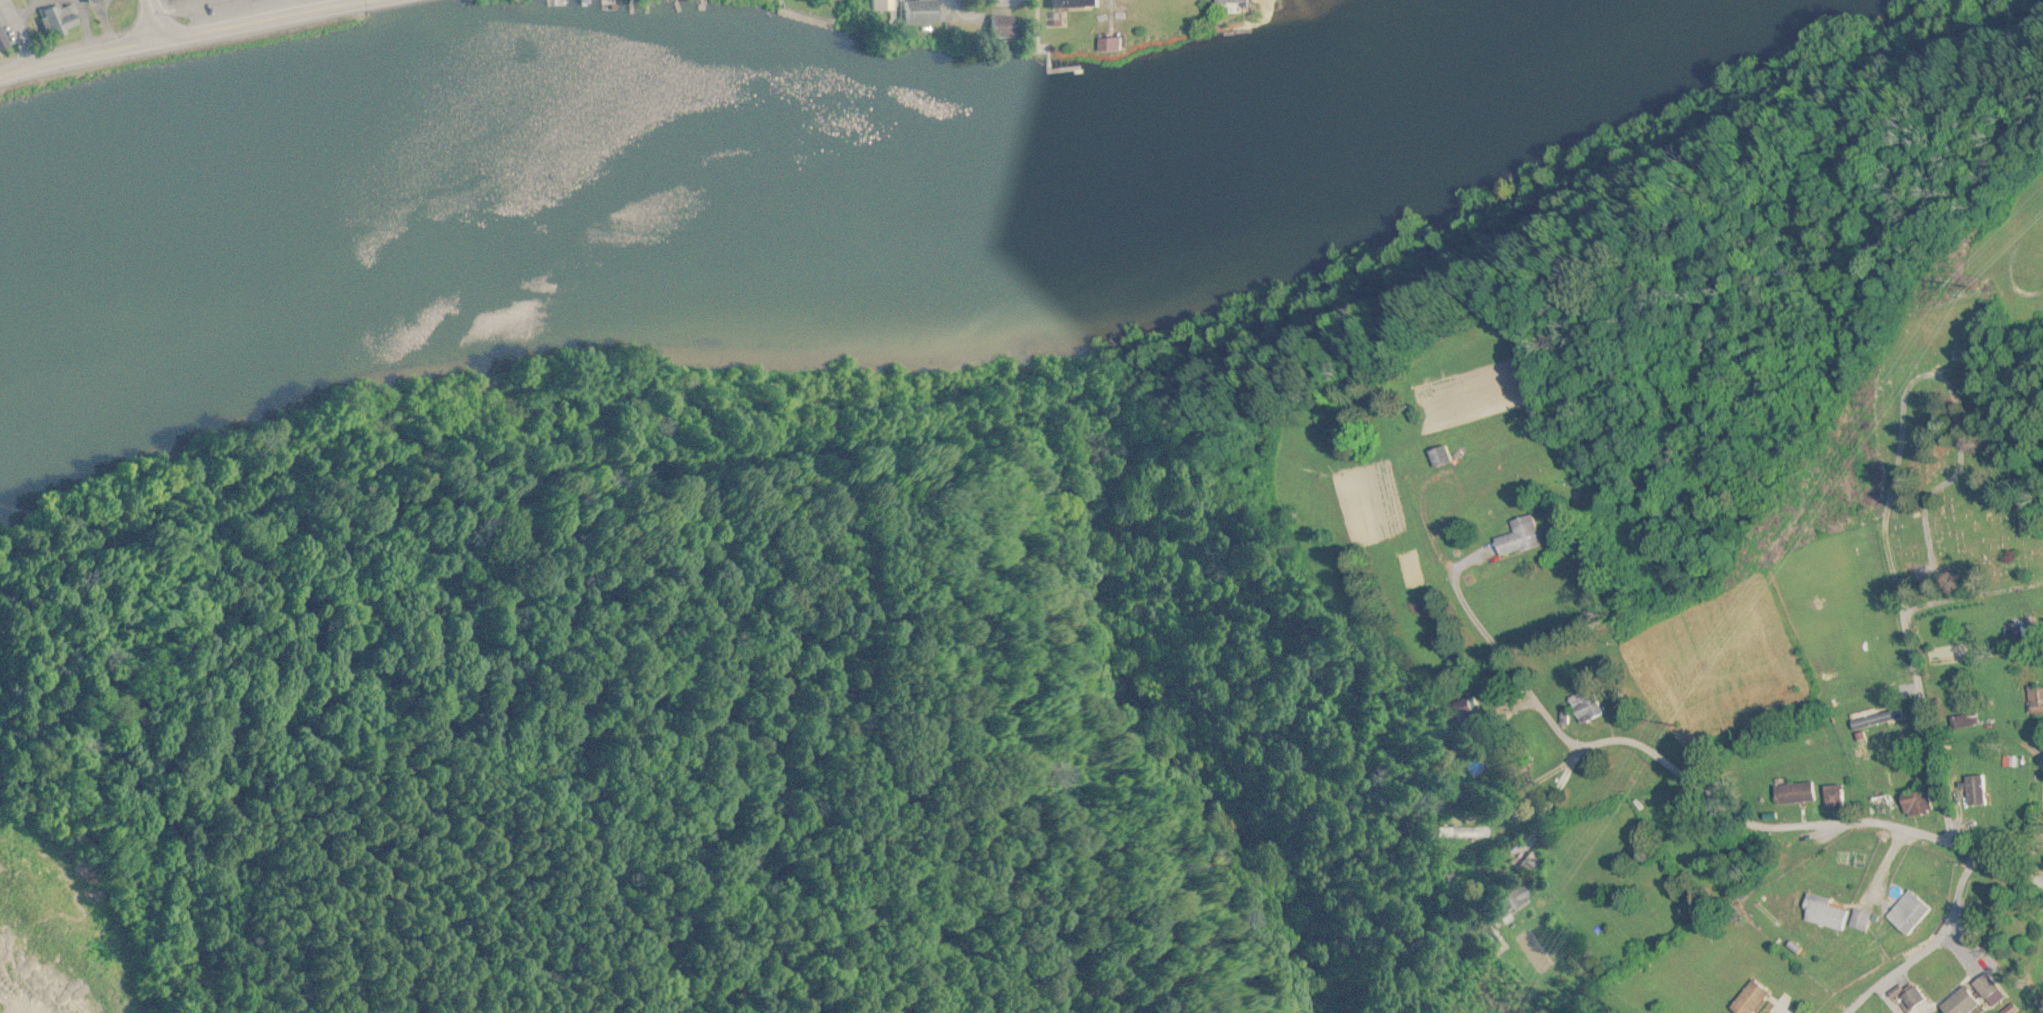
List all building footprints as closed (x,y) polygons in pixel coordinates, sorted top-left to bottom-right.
[(862,12),(889,12),(889,0),(862,0),(862,12)] [(935,25),(934,0),(920,0),(896,1),(896,26),(935,25)] [(1046,9),(1094,8),(1094,0),(1046,0),(1046,9)] [(64,29),(81,24),(75,3),(41,12),(48,40),(66,36),(64,29)] [(984,17),(984,39),(1011,39),(1011,17),(984,17)] [(0,21),(0,52),(11,48),(0,21)] [(1096,53),(1115,53),(1115,39),(1096,39),(1096,53)] [(1429,449),(1430,465),(1450,464),(1449,447),(1429,449)] [(1509,521),(1512,534),(1494,539),(1498,557),(1541,548),(1534,515),(1509,521)] [(2027,687),(2027,716),(2042,716),(2042,687),(2027,687)] [(1578,725),(1604,715),(1594,688),(1567,698),(1578,725)] [(1978,727),(1977,715),(1951,717),(1951,728),(1978,727)] [(1987,806),(1986,776),(1966,776),(1967,807),(1987,806)] [(1773,786),(1775,805),(1815,802),(1813,783),(1773,786)] [(1824,786),(1824,809),(1843,809),(1843,786),(1824,786)] [(1520,868),(1531,875),(1541,859),(1529,853),(1520,868)] [(1495,923),(1528,905),(1516,884),(1493,897),(1500,910),(1490,915),(1495,923)] [(1927,911),(1906,892),(1882,917),(1903,937),(1927,911)] [(1847,912),(1826,907),(1828,900),(1806,895),(1799,922),(1841,932),(1847,912)] [(1868,915),(1852,910),(1847,927),(1864,931),(1868,915)] [(1984,1001),(1997,989),(1983,973),(1970,985),(1984,1001)] [(1731,1012),(1754,1012),(1769,994),(1751,980),(1727,1009),(1731,1012)] [(1912,986),(1894,1001),(1904,1012),(1908,1012),(1924,999),(1912,986)] [(1941,1012),(1967,1012),(1977,1003),(1959,987),(1937,1010),(1941,1012)]
